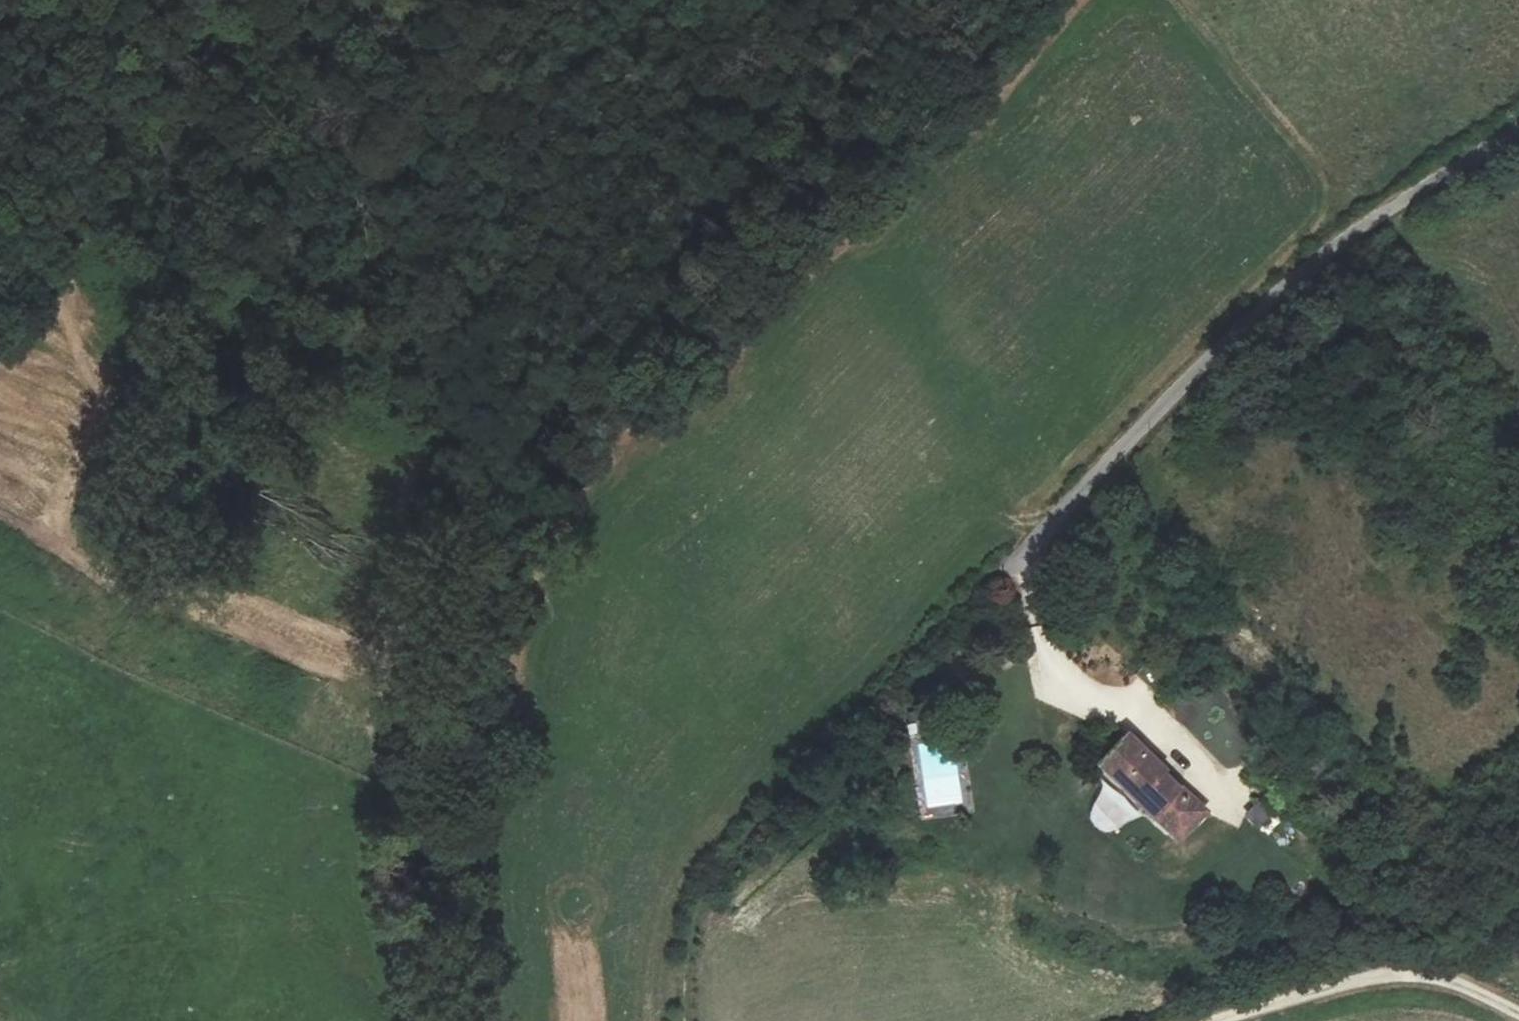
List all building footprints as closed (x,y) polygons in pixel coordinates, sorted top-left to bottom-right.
[(1161,783),(1169,772),(1130,741),(1103,769),(1185,838),(1210,807),(1183,784),(1175,793),(1161,783)] [(958,766),(922,768),(925,807),(960,805),(958,766)] [(1183,784),(1169,772),(1161,783),(1175,793),(1183,784)] [(1260,801),(1243,812),(1253,828),(1270,818),(1260,801)]
